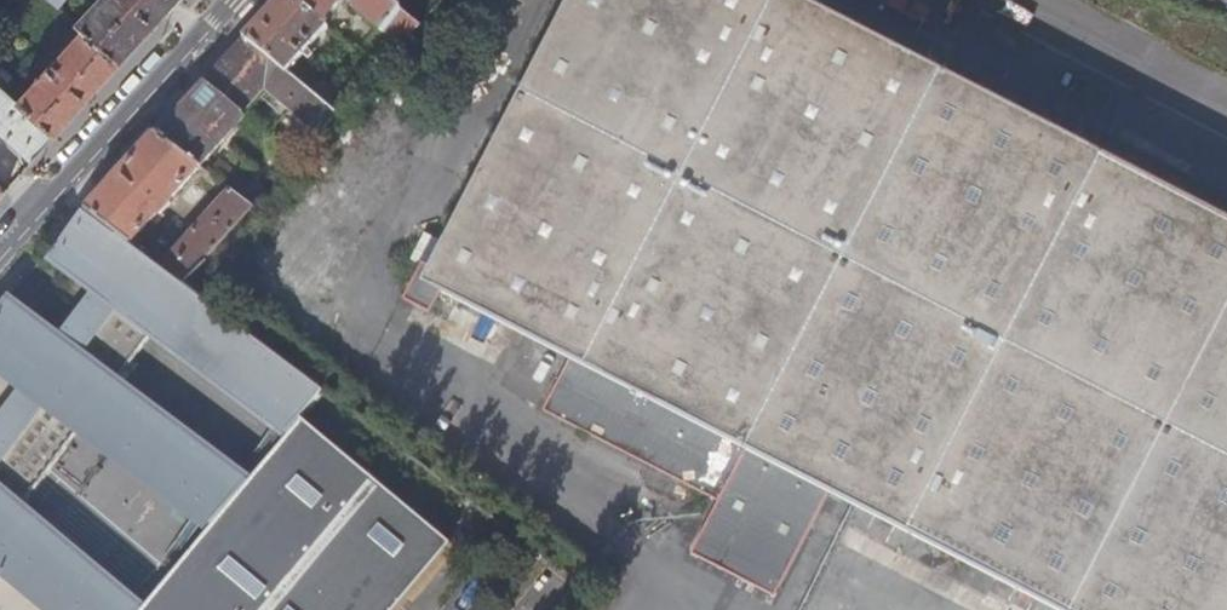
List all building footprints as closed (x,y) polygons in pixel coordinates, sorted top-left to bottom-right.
[(124,65),(164,22),(184,0),(101,0),(79,24),(86,31),(124,65)] [(294,0),(282,0),(268,15),(246,39),(288,74),(304,56),(310,61),(315,55),(309,51),(312,47),(328,29),(324,25),(294,0)] [(324,25),(345,0),(294,0),(324,25)] [(356,0),(351,7),(402,47),(423,25),(391,0),(356,0)] [(906,74),(762,0),(573,0),(444,250),(424,239),(409,267),(430,277),(412,311),(430,321),(442,298),(463,309),(470,297),(581,355),(754,445),(835,487),(866,503),(1073,609),(1226,609),(1226,240),(1087,167),(954,99),(906,74)] [(906,74),(927,31),(871,0),(762,0),(906,74)] [(21,101),(59,137),(124,65),(86,31),(21,101)] [(288,74),(246,39),(205,84),(244,116),(250,109),(257,115),(268,103),(316,142),(340,116),(329,108),(288,74)] [(317,52),(312,47),(309,51),(315,55),(317,52)] [(10,91),(18,82),(1,66),(0,67),(0,82),(10,91)] [(966,77),(954,99),(1087,167),(1097,146),(966,77)] [(35,162),(59,137),(21,101),(10,91),(0,82),(0,129),(35,162)] [(244,116),(205,84),(172,120),(157,136),(201,169),(247,118),(244,116)] [(329,108),(340,116),(357,98),(346,89),(329,108)] [(111,231),(131,246),(158,216),(162,217),(172,206),(172,201),(201,169),(157,136),(87,213),(111,231)] [(271,154),(281,163),(289,153),(280,145),(271,154)] [(281,163),(290,171),(299,161),(289,153),(281,163)] [(230,191),(254,210),(266,197),(244,181),(234,173),(220,162),(209,176),(230,191)] [(234,173),(244,181),(248,176),(238,168),(234,173)] [(160,268),(185,287),(254,210),(230,191),(160,268)] [(111,231),(73,274),(94,292),(57,341),(30,319),(0,352),(0,368),(21,387),(0,416),(0,609),(137,609),(24,514),(83,434),(211,530),(248,486),(118,388),(153,339),(287,440),(302,422),(326,393),(185,288),(185,287),(160,268),(131,246),(111,231)] [(754,445),(581,355),(550,412),(724,501),(754,445)] [(287,440),(248,486),(211,530),(145,609),(398,609),(399,609),(452,546),(302,422),(287,440)] [(754,445),(724,501),(698,556),(779,598),(835,487),(754,445)] [(653,515),(644,515),(644,523),(653,524),(653,515)]
